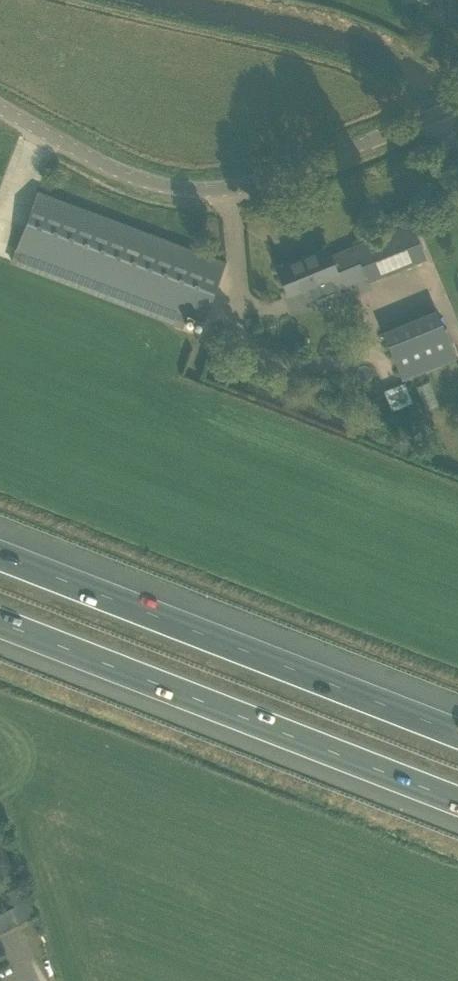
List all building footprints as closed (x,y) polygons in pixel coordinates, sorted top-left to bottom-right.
[(11,261),(10,263),(182,328),(187,313),(204,319),(225,263),(36,192),(15,248),(11,261)] [(328,247),(277,268),(288,294),(309,286),(313,297),(316,304),(342,293),(339,286),(366,275),(369,283),(427,259),(412,222),(331,255),(328,247)] [(382,330),(402,381),(457,360),(451,343),(437,308),(382,330)] [(22,883),(6,892),(13,905),(10,907),(19,923),(35,914),(27,899),(29,898),(22,883)]
